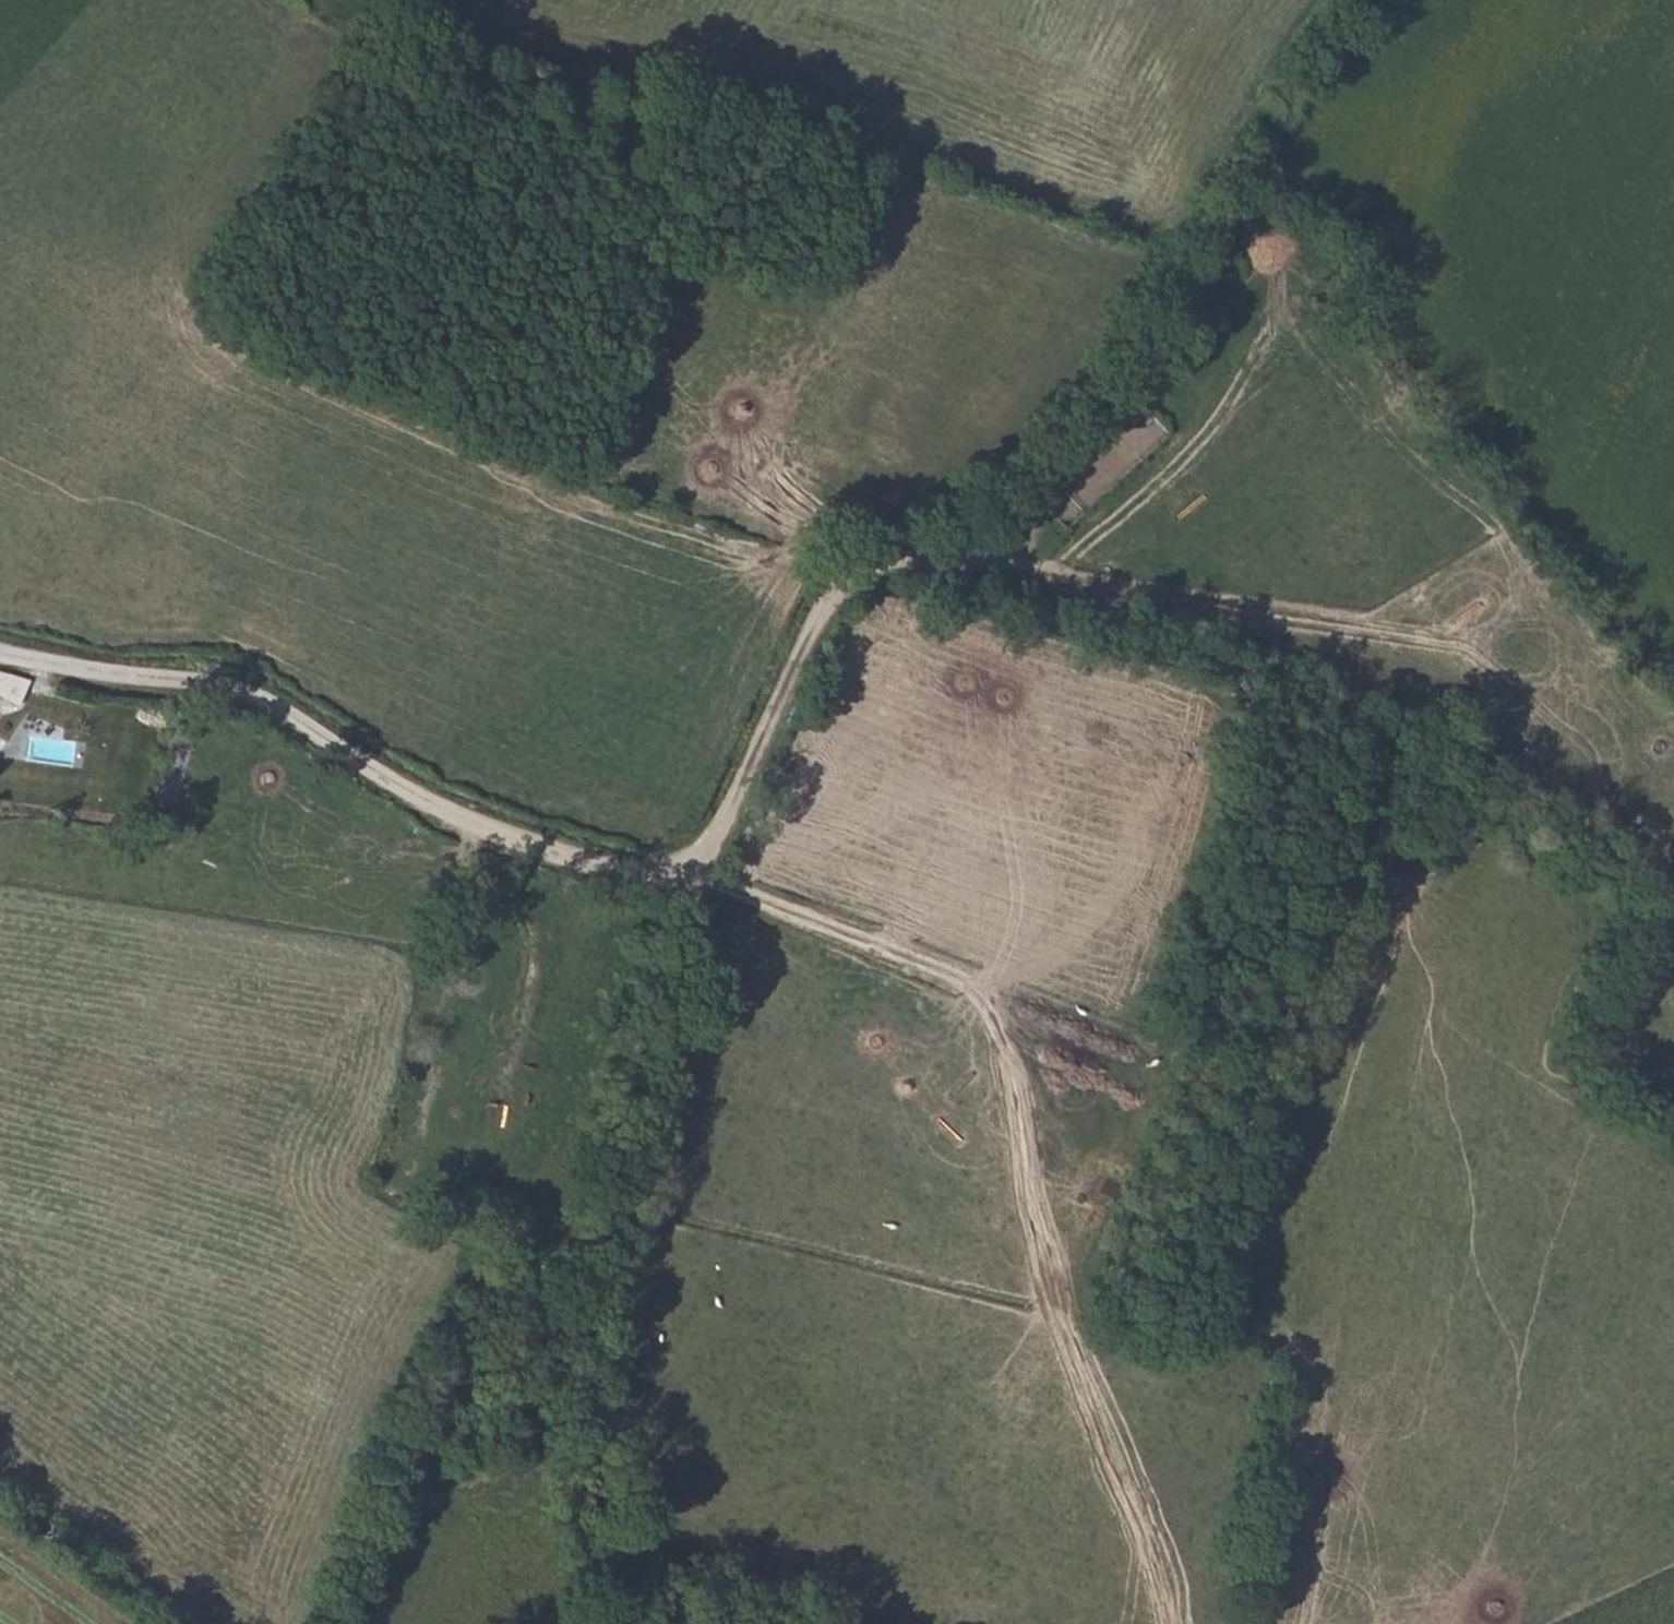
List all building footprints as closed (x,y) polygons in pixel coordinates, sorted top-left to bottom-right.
[(0,670),(0,695),(14,703),(28,676),(0,670)]
